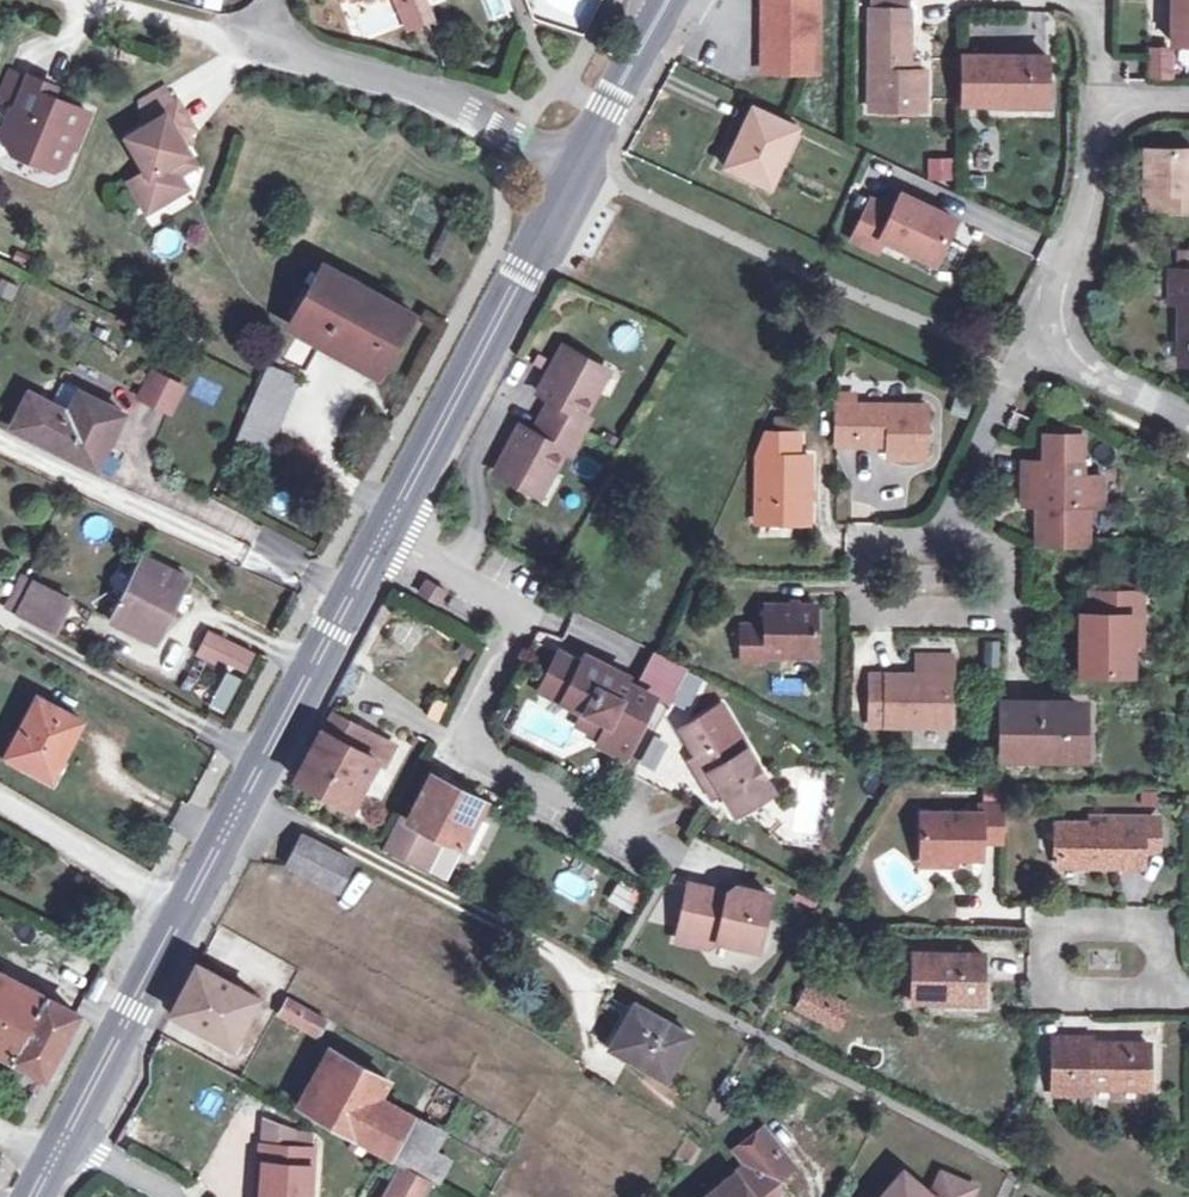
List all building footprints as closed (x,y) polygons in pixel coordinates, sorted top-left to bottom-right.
[(814,73),(815,0),(762,0),(762,22),(767,22),(768,42),(762,42),(762,72),(814,73)] [(1171,44),(1188,44),(1188,0),(1171,0),(1171,44)] [(923,73),(908,72),(907,12),(868,11),(869,109),(924,109),(923,73)] [(1175,80),(1174,47),(1147,47),(1147,80),(1175,80)] [(964,56),(964,105),(1046,104),(1046,57),(964,56)] [(8,71),(0,90),(0,100),(14,106),(25,79),(25,78),(8,71)] [(0,130),(0,137),(8,149),(13,145),(41,156),(38,161),(50,167),(58,163),(67,143),(71,145),(86,111),(49,94),(52,86),(26,75),(25,78),(25,79),(14,106),(12,109),(9,108),(0,130)] [(140,103),(149,119),(172,106),(163,90),(140,103)] [(172,106),(149,119),(142,123),(144,129),(128,138),(148,174),(133,183),(146,206),(182,186),(175,172),(192,164),(183,147),(178,138),(183,135),(191,131),(176,104),(172,106)] [(723,166),(754,181),(762,161),(776,168),(793,128),(750,109),(723,166)] [(183,135),(178,138),(183,147),(188,144),(183,135)] [(13,145),(8,149),(38,161),(41,156),(13,145)] [(1144,190),(1158,191),(1158,207),(1188,207),(1188,148),(1143,148),(1144,190)] [(955,157),(928,158),(928,180),(955,180),(955,157)] [(762,161),(754,181),(767,187),(776,168),(762,161)] [(1144,206),(1158,207),(1158,191),(1144,190),(1144,206)] [(869,199),(851,238),(874,248),(880,236),(932,261),(952,218),(899,193),(892,209),(869,199)] [(320,266),(288,323),(380,371),(411,313),(320,266)] [(1166,271),(1166,301),(1178,301),(1178,362),(1188,362),(1188,271),(1166,271)] [(541,413),(579,434),(589,416),(582,413),(607,368),(562,344),(538,389),(551,397),(541,413)] [(276,397),(285,374),(263,364),(252,389),(230,441),(259,453),(281,401),(276,397)] [(150,366),(137,398),(175,414),(188,382),(150,366)] [(103,448),(121,412),(77,390),(66,411),(27,391),(9,426),(91,466),(100,447),(103,448)] [(835,394),(835,404),(850,404),(849,395),(835,394)] [(850,404),(835,404),(835,442),(886,443),(887,456),(924,456),(923,404),(850,404)] [(579,434),(541,413),(531,430),(519,423),(494,470),(538,494),(564,448),(570,452),(579,434)] [(795,435),(764,435),(754,457),(754,524),(806,524),(806,458),(795,458),(795,435)] [(1048,444),(1048,462),(1078,462),(1078,444),(1048,444)] [(1097,479),(1078,479),(1078,462),(1048,462),(1020,461),(1020,503),(1034,504),(1033,543),(1083,544),(1083,504),(1098,505),(1097,479)] [(142,559),(110,621),(153,643),(185,580),(142,559)] [(7,608),(15,613),(31,582),(22,578),(7,608)] [(453,593),(427,579),(419,594),(445,607),(453,593)] [(1099,593),(1140,594),(1140,581),(1099,580),(1099,593)] [(67,600),(31,582),(15,613),(14,614),(51,633),(67,600)] [(1130,618),(1140,618),(1140,594),(1099,593),(1089,593),(1089,615),(1080,615),(1080,674),(1131,674),(1131,644),(1130,618)] [(814,606),(762,606),(762,627),(738,627),(738,662),(763,662),(764,655),(814,656),(814,606)] [(1140,644),(1140,618),(1130,618),(1131,644),(1140,644)] [(211,659),(214,652),(243,668),(248,658),(204,635),(193,658),(207,666),(211,659)] [(214,652),(211,659),(240,675),(243,668),(214,652)] [(605,720),(598,734),(595,740),(622,754),(651,695),(582,659),(580,663),(557,652),(539,689),(584,712),(585,709),(605,720)] [(949,657),(917,657),(918,676),(868,676),(867,724),(945,725),(946,676),(949,676),(949,657)] [(225,676),(207,710),(218,716),(236,682),(225,676)] [(34,699),(4,757),(48,781),(79,723),(34,699)] [(1002,757),(1075,758),(1074,733),(1082,733),(1081,710),(1049,710),(1049,703),(1002,703),(1002,757)] [(578,723),(598,734),(605,720),(585,709),(584,712),(578,723)] [(318,729),(292,779),(348,808),(373,759),(380,763),(390,744),(366,732),(357,749),(342,741),(350,724),(328,712),(319,730),(318,729)] [(685,744),(694,758),(722,741),(714,727),(685,744)] [(722,741),(694,758),(690,761),(700,778),(710,772),(734,812),(770,790),(735,733),(722,741)] [(655,737),(639,762),(652,770),(668,745),(655,737)] [(429,833),(438,838),(459,848),(482,800),(433,776),(410,823),(407,829),(409,830),(426,839),(429,833)] [(748,815),(755,827),(782,811),(775,799),(748,815)] [(1001,805),(979,805),(979,813),(921,813),(921,856),(980,856),(980,842),(1001,842),(1001,805)] [(383,846),(398,853),(409,830),(407,829),(410,823),(398,817),(383,846)] [(1118,823),(1056,823),(1057,864),(1115,865),(1115,852),(1140,852),(1155,847),(1155,824),(1140,824),(1140,817),(1118,817),(1118,823)] [(409,830),(398,853),(424,866),(438,838),(429,833),(426,839),(409,830)] [(288,865),(334,889),(348,860),(303,837),(288,865)] [(553,884),(581,904),(594,887),(567,866),(553,884)] [(606,904),(635,914),(643,891),(614,881),(606,904)] [(721,899),(733,887),(716,884),(715,891),(721,899)] [(768,894),(733,887),(721,899),(715,891),(687,885),(676,939),(708,945),(717,941),(756,949),(768,894)] [(985,938),(984,974),(1023,974),(1023,938),(985,938)] [(911,999),(981,1000),(981,952),(911,952),(911,999)] [(171,1013),(229,1045),(254,997),(196,966),(171,1013)] [(0,975),(0,1007),(3,1009),(17,984),(0,975)] [(3,1009),(62,1039),(75,1014),(17,984),(3,1009)] [(816,1018),(827,996),(805,985),(794,1006),(816,1018)] [(827,996),(816,1018),(833,1027),(844,1005),(827,996)] [(315,1036),(323,1020),(287,1000),(278,1016),(315,1036)] [(628,1060),(662,1078),(685,1035),(632,1006),(610,1046),(630,1056),(628,1060)] [(16,1062),(34,1072),(42,1076),(62,1039),(3,1009),(0,1007),(0,1054),(16,1062)] [(1090,1037),(1051,1036),(1052,1096),(1088,1097),(1088,1087),(1147,1087),(1147,1044),(1090,1042),(1090,1037)] [(381,1156),(384,1157),(406,1115),(376,1098),(385,1080),(333,1052),(301,1112),(381,1156)] [(30,1080),(34,1072),(16,1062),(12,1070),(16,1084),(30,1080)] [(415,1175),(428,1153),(438,1133),(406,1115),(384,1157),(415,1175)] [(263,1123),(262,1145),(294,1147),(295,1134),(263,1123)] [(765,1190),(760,1186),(785,1167),(757,1133),(733,1152),(745,1166),(705,1196),(764,1196),(765,1190)] [(262,1145),(259,1144),(255,1196),(307,1196),(311,1148),(294,1147),(262,1145)] [(440,1161),(428,1153),(415,1175),(430,1182),(440,1161)] [(971,1186),(939,1172),(929,1196),(900,1172),(879,1196),(967,1196),(971,1186)] [(398,1173),(385,1196),(419,1196),(424,1187),(398,1173)]
